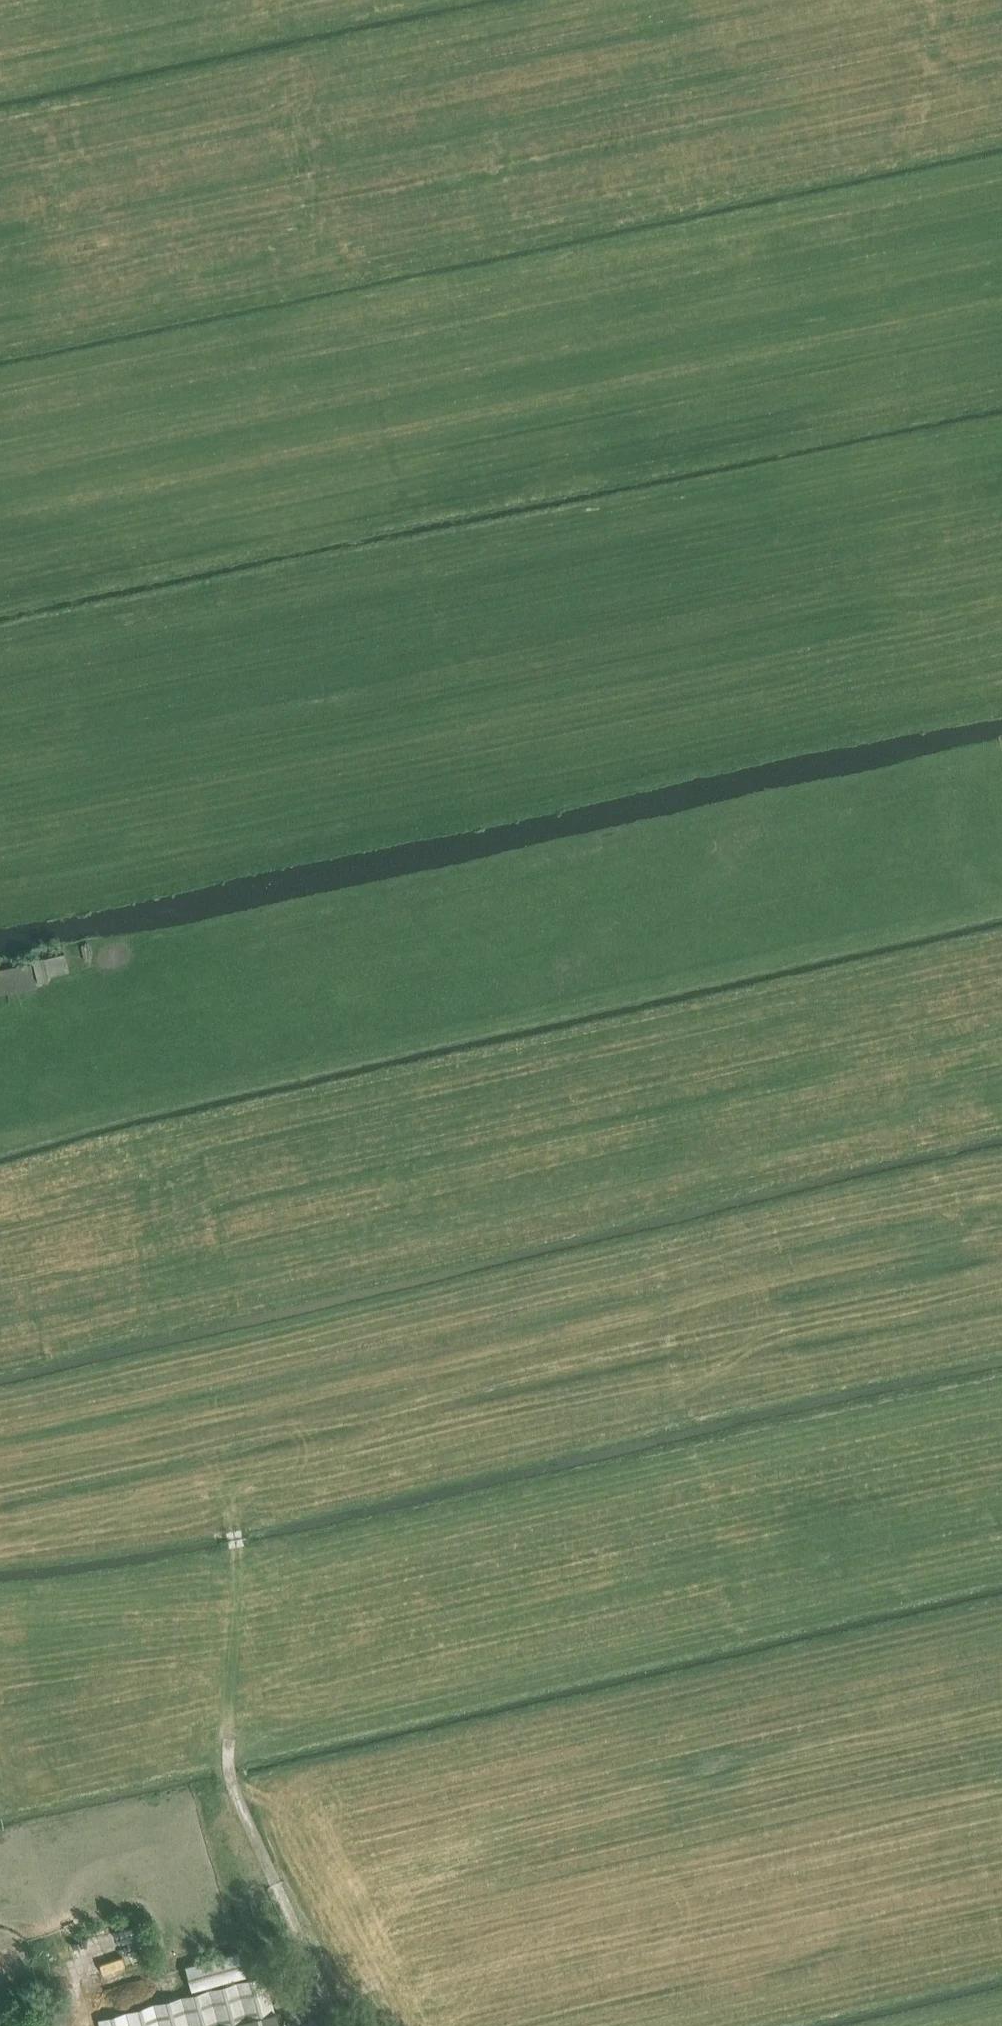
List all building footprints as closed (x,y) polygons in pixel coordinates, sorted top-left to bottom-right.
[(64,951),(32,960),(39,984),(49,981),(48,977),(70,971),(64,951)] [(36,988),(31,965),(0,971),(0,995),(36,988)] [(131,1919),(112,1925),(118,1943),(137,1937),(131,1919)] [(240,1950),(186,1966),(193,1990),(247,1975),(240,1950)] [(265,1976),(99,2021),(100,2025),(279,2025),(265,1976)]
